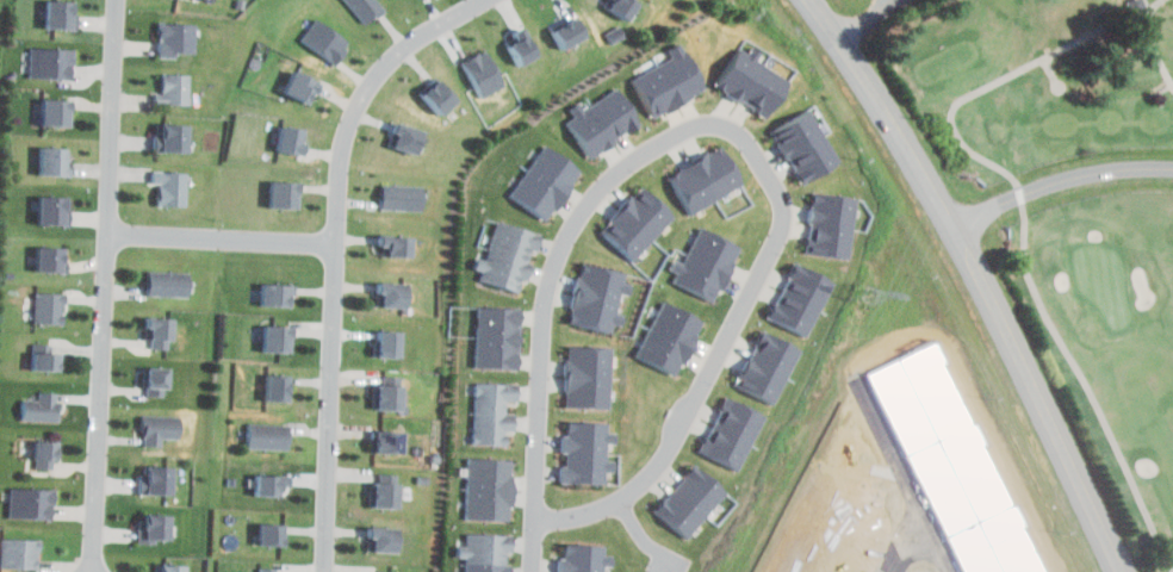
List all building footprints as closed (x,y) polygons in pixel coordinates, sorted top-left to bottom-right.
[(368,23),(386,10),(379,0),(352,0),(368,23)] [(607,5),(629,18),(640,0),(609,0),(607,5)] [(76,1),(76,27),(46,27),(46,1),(76,1)] [(556,27),(566,48),(589,36),(578,15),(556,27)] [(317,18),(350,44),(336,62),(303,37),(317,18)] [(198,25),(198,50),(162,49),(162,24),(198,25)] [(530,31),(544,55),(523,66),(510,42),(530,31)] [(73,42),(70,80),(31,77),(33,39),(73,42)] [(632,79),(651,116),(703,89),(679,43),(666,49),(671,58),(632,79)] [(486,50),(508,86),(486,98),(465,63),(486,50)] [(739,50),(716,87),(765,117),(788,81),(739,50)] [(293,68),(322,80),(314,100),(285,88),(293,68)] [(192,76),(191,104),(163,102),(165,75),(192,76)] [(440,77),(460,100),(445,113),(424,91),(440,77)] [(566,120),(591,157),(643,123),(619,86),(566,120)] [(70,93),(70,126),(44,126),(44,93),(70,93)] [(772,130),(803,182),(838,162),(807,111),(772,130)] [(401,118),(428,131),(417,156),(389,144),(401,118)] [(188,125),(186,151),(160,150),(161,124),(188,125)] [(304,129),(302,153),(277,150),(280,126),(304,129)] [(513,188),(552,214),(583,170),(545,144),(513,188)] [(670,176),(690,211),(743,180),(724,145),(670,176)] [(70,149),(70,174),(42,173),(43,148),(70,149)] [(191,175),(190,207),(160,205),(161,173),(191,175)] [(304,184),(303,207),(272,205),(273,181),(304,184)] [(389,181),(430,182),(429,210),(387,207),(389,181)] [(603,229),(632,257),(671,217),(643,188),(603,229)] [(38,194),(66,195),(64,223),(37,222),(38,194)] [(855,200),(846,257),(807,251),(815,194),(855,200)] [(478,274),(526,287),(541,231),(494,218),(478,274)] [(674,278),(713,298),(739,244),(700,224),(674,278)] [(389,234),(417,236),(416,254),(387,251),(389,234)] [(35,244),(62,247),(60,271),(33,268),(35,244)] [(629,274),(615,330),(571,319),(586,262),(629,274)] [(796,265),(769,321),(803,338),(831,282),(796,265)] [(191,274),(191,298),(151,297),(151,273),(191,274)] [(298,284),(297,305),(265,304),(265,284),(298,284)] [(410,286),(410,305),(381,305),(381,286),(410,286)] [(64,296),(63,321),(37,321),(38,294),(64,296)] [(639,353),(677,372),(705,317),(666,298),(639,353)] [(482,306),(478,363),(519,366),(522,307),(482,306)] [(173,313),(172,337),(147,336),(148,311),(173,313)] [(296,325),(296,349),(267,349),(268,324),(296,325)] [(404,331),(403,355),(381,355),(381,331),(404,331)] [(763,331),(800,352),(772,403),(737,384),(763,331)] [(964,571),(1047,571),(937,341),(869,373),(964,571)] [(58,342),(58,369),(35,368),(35,342),(58,342)] [(614,348),(612,409),(567,406),(570,347),(614,348)] [(167,391),(144,390),(145,358),(168,359),(167,391)] [(296,377),(294,398),(267,397),(267,374),(296,377)] [(514,383),(513,447),(474,447),(476,381),(514,383)] [(405,386),(404,408),(380,406),(381,385),(405,386)] [(61,392),(60,418),(23,416),(24,398),(38,399),(39,391),(61,392)] [(702,446),(737,464),(764,412),(730,393),(702,446)] [(180,416),(179,436),(166,436),(166,446),(145,446),(145,415),(180,416)] [(612,423),(608,487),(566,485),(570,421),(612,423)] [(291,424),(291,446),(252,444),(252,423),(291,424)] [(405,433),(404,449),(374,447),(374,430),(405,433)] [(56,435),(55,460),(32,459),(33,434),(56,435)] [(514,461),(510,517),(468,516),(472,459),(514,461)] [(658,509),(690,536),(730,492),(697,464),(658,509)] [(150,465),(173,466),(170,493),(149,492),(150,465)] [(286,474),(286,495),(257,495),(257,474),(286,474)] [(401,483),(399,506),(374,505),(376,481),(401,483)] [(50,491),(49,515),(11,512),(12,489),(50,491)] [(169,516),(168,541),(138,540),(139,515),(169,516)] [(286,524),(286,545),(261,543),(261,523),(286,524)] [(397,528),(396,549),(370,548),(370,528),(397,528)] [(511,536),(510,571),(466,571),(467,534),(511,536)] [(38,541),(37,566),(2,565),(2,540),(38,541)] [(604,543),(604,571),(565,571),(565,543),(604,543)] [(183,564),(153,563),(153,571),(182,571),(183,564)]
